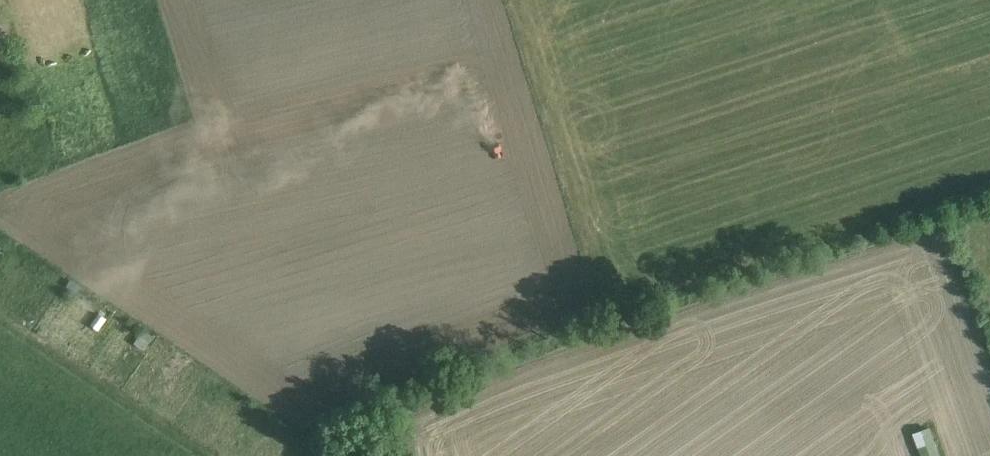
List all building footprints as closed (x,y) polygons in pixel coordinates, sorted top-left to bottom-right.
[(913,434),(921,453),(922,455),(940,455),(936,447),(930,428),(913,434)]
